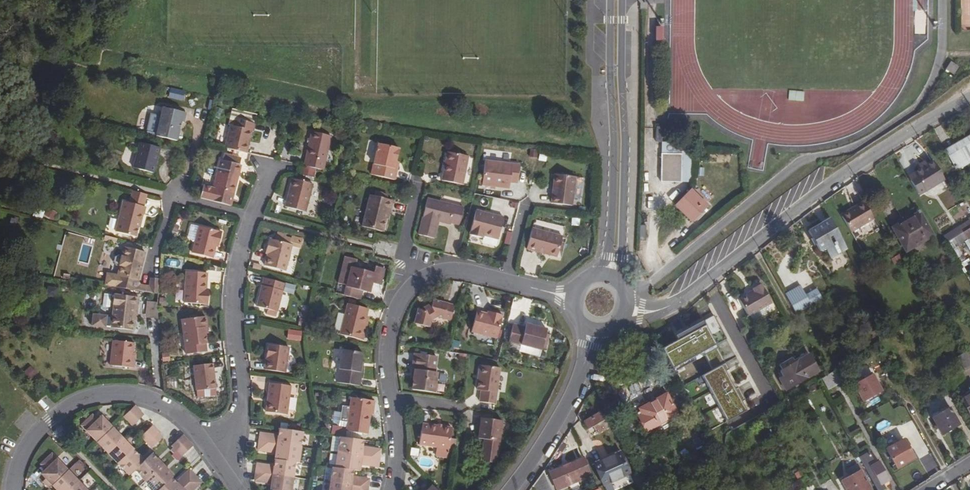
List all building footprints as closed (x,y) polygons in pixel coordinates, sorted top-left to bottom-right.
[(947,69),(955,74),(960,66),(952,61),(947,69)] [(182,99),(183,92),(171,89),(169,97),(182,99)] [(787,90),(787,100),(802,101),(802,91),(787,90)] [(163,107),(156,136),(177,141),(179,129),(178,129),(180,123),(181,123),(181,122),(184,122),(186,112),(163,107)] [(225,148),(247,153),(251,131),(253,131),(254,123),(236,119),(234,126),(230,125),(225,148)] [(331,136),(312,132),(304,166),(324,170),(331,136)] [(953,144),(955,149),(948,153),(954,164),(951,165),(953,167),(955,167),(956,169),(961,166),(960,164),(969,159),(969,135),(953,144)] [(380,137),(371,174),(394,180),(397,165),(395,165),(400,141),(380,137)] [(140,142),(133,167),(154,173),(160,148),(140,142)] [(662,143),(661,182),(692,182),(692,144),(662,143)] [(955,149),(953,144),(946,148),(948,153),(955,149)] [(468,156),(447,152),(442,180),(463,184),(468,156)] [(238,172),(240,165),(239,164),(234,163),(236,156),(225,153),(223,160),(220,160),(213,188),(234,193),(239,172),(238,172)] [(926,163),(924,160),(915,165),(917,169),(926,163)] [(926,163),(917,169),(920,174),(916,176),(924,189),(943,178),(939,173),(932,160),(926,163)] [(519,165),(485,161),(482,179),(482,185),(509,189),(510,182),(517,183),(519,165)] [(576,177),(555,174),(551,202),(572,205),(576,177)] [(924,189),(916,176),(909,180),(916,193),(924,189)] [(313,183),(292,178),(285,206),(305,212),(313,183)] [(231,205),(234,193),(213,188),(204,186),(201,198),(231,205)] [(676,205),(693,223),(709,206),(692,189),(676,205)] [(130,203),(145,207),(148,195),(133,191),(130,203)] [(370,195),(362,227),(383,231),(390,200),(370,195)] [(464,207),(427,199),(419,234),(434,238),(438,225),(435,224),(436,221),(439,221),(450,224),(451,223),(459,225),(464,207)] [(123,201),(115,231),(136,236),(141,214),(143,215),(145,207),(130,203),(123,201)] [(841,215),(843,218),(865,205),(864,202),(841,215)] [(916,209),(912,204),(888,219),(891,225),(916,209)] [(862,250),(879,239),(870,223),(874,221),(865,205),(843,218),(862,250)] [(49,208),(45,214),(53,219),(57,212),(49,208)] [(930,234),(916,209),(891,225),(905,249),(930,234)] [(476,210),(469,234),(484,238),(484,235),(498,239),(503,217),(476,210)] [(843,242),(831,221),(809,233),(821,254),(843,242)] [(960,227),(963,232),(969,229),(969,221),(960,227)] [(221,232),(198,226),(191,253),(212,258),(215,246),(216,243),(218,243),(221,232)] [(532,228),(527,249),(557,257),(563,236),(532,228)] [(292,245),(269,239),(266,250),(268,251),(268,254),(265,266),(285,271),(292,245)] [(138,280),(145,252),(125,247),(122,256),(120,266),(118,275),(107,273),(105,285),(141,291),(142,285),(138,280)] [(215,250),(213,259),(221,260),(222,251),(215,250)] [(120,266),(122,256),(118,255),(115,257),(114,261),(116,265),(120,266)] [(346,257),(339,283),(347,285),(344,295),(361,299),(363,291),(364,286),(369,288),(370,282),(380,285),(384,268),(375,266),(374,273),(357,268),(359,260),(346,257)] [(207,272),(186,271),(184,303),(208,304),(208,292),(206,292),(206,289),(207,272)] [(284,283),(264,278),(257,306),(268,309),(278,311),(283,291),(284,283)] [(158,294),(159,280),(150,279),(150,286),(149,292),(158,294)] [(796,314),(823,300),(811,279),(784,293),(796,314)] [(337,293),(344,295),(347,285),(339,283),(337,293)] [(287,284),(285,291),(294,293),(296,286),(287,284)] [(739,301),(747,317),(771,303),(760,284),(752,289),(753,292),(739,301)] [(158,294),(149,292),(147,314),(158,316),(157,309),(158,294)] [(133,330),(135,316),(137,316),(139,297),(114,294),(113,304),(114,304),(113,317),(94,314),(93,325),(106,327),(106,326),(112,327),(133,330)] [(418,309),(414,324),(429,328),(431,320),(437,317),(451,320),(455,306),(433,300),(431,308),(425,311),(418,309)] [(368,309),(348,304),(340,334),(363,340),(365,330),(363,329),(368,309)] [(491,315),(477,311),(471,332),(496,339),(502,316),(495,314),(494,316),(491,315)] [(205,316),(181,319),(186,354),(206,351),(205,343),(206,343),(205,334),(204,327),(207,327),(205,316)] [(680,338),(661,349),(671,368),(703,351),(713,369),(698,377),(723,423),(746,410),(741,401),(745,399),(738,386),(734,388),(724,370),(728,368),(702,320),(677,333),(680,338)] [(513,324),(509,341),(542,350),(547,329),(526,324),(525,327),(513,324)] [(288,339),(301,339),(302,331),(288,330),(288,339)] [(113,340),(110,365),(133,368),(134,359),(132,359),(133,353),(134,343),(113,340)] [(289,347),(268,344),(264,369),(285,372),(289,347)] [(363,353),(341,349),(337,382),(360,386),(362,372),(360,372),(361,362),(363,353)] [(968,350),(958,356),(965,369),(969,366),(969,353),(968,350)] [(436,356),(415,353),(412,369),(415,370),(414,377),(412,389),(434,393),(434,392),(436,391),(437,384),(435,382),(437,372),(434,372),(436,356)] [(781,368),(779,369),(782,374),(777,377),(784,389),(793,383),(795,385),(797,384),(796,382),(818,370),(809,353),(794,361),(781,368)] [(794,361),(791,355),(778,362),(781,368),(794,361)] [(213,363),(194,365),(196,390),(215,388),(213,363)] [(500,368),(481,365),(479,382),(482,383),(480,402),(495,404),(500,368)] [(842,367),(834,371),(840,382),(849,378),(842,367)] [(37,375),(30,368),(24,374),(31,380),(37,375)] [(822,392),(840,382),(834,371),(833,370),(816,381),(822,392)] [(881,392),(871,374),(853,385),(862,402),(881,392)] [(291,386),(270,383),(266,411),(287,414),(291,386)] [(679,419),(665,395),(642,408),(638,410),(642,416),(639,418),(647,431),(656,427),(658,430),(679,419)] [(961,401),(969,417),(969,396),(961,401)] [(375,401),(351,397),(350,408),(342,407),(340,421),(348,422),(346,431),(368,434),(371,410),(373,410),(375,401)] [(135,406),(124,416),(133,425),(143,415),(135,406)] [(961,428),(951,412),(935,422),(944,438),(961,428)] [(607,426),(600,413),(584,422),(588,429),(592,427),(596,433),(607,426)] [(107,422),(101,416),(97,420),(92,415),(82,425),(97,442),(111,429),(105,423),(107,422)] [(502,421),(478,418),(477,426),(480,426),(478,438),(484,440),(481,462),(496,464),(502,421)] [(451,428),(422,423),(419,443),(449,448),(451,428)] [(157,431),(152,426),(141,437),(144,439),(147,442),(157,431)] [(117,433),(112,427),(111,429),(97,442),(108,453),(121,440),(116,435),(117,433)] [(303,432),(279,428),(278,435),(277,444),(301,447),(303,432)] [(580,446),(571,428),(566,436),(572,450),(580,446)] [(157,431),(147,442),(152,447),(163,437),(157,431)] [(275,435),(260,433),(259,441),(274,443),(275,435)] [(187,440),(182,435),(172,445),(173,446),(177,451),(187,440)] [(338,452),(340,437),(331,436),(329,451),(338,452)] [(364,440),(340,437),(338,452),(362,456),(363,447),(364,440)] [(914,458),(903,439),(886,449),(896,468),(914,458)] [(905,439),(903,439),(914,458),(916,457),(905,439)] [(127,445),(121,440),(108,453),(118,464),(133,450),(128,444),(127,445)] [(193,446),(187,440),(177,451),(182,456),(193,446)] [(272,452),(274,443),(259,441),(258,450),(272,452)] [(301,447),(277,444),(276,452),(275,459),(295,462),(299,463),(301,447)] [(381,449),(366,447),(365,456),(380,458),(381,449)] [(139,455),(133,450),(118,464),(129,475),(134,470),(142,462),(137,457),(139,455)] [(630,473),(620,450),(601,459),(594,461),(605,484),(630,473)] [(362,456),(338,452),(336,467),(353,470),(360,471),(361,464),(362,456)] [(144,461),(142,462),(134,470),(145,481),(162,465),(159,461),(157,463),(155,461),(157,459),(152,453),(144,461)] [(860,458),(877,489),(883,489),(885,489),(882,484),(889,480),(879,462),(875,464),(869,453),(860,458)] [(67,470),(51,454),(41,464),(46,469),(41,474),(45,478),(48,481),(45,484),(49,488),(52,485),(67,470)] [(365,456),(364,465),(378,467),(380,458),(365,456)] [(274,475),(293,477),(295,462),(275,459),(274,466),(273,467),(276,467),(274,475)] [(583,459),(550,474),(557,489),(560,489),(590,476),(583,459)] [(270,466),(257,464),(256,472),(269,474),(270,466)] [(857,464),(846,470),(850,477),(841,482),(845,489),(872,489),(857,464)] [(162,465),(145,481),(154,489),(158,489),(169,479),(171,477),(173,476),(168,470),(166,472),(164,470),(166,468),(162,465)] [(331,482),(365,487),(366,479),(352,477),(353,470),(336,467),(333,467),(331,482)] [(78,482),(67,470),(52,485),(56,489),(57,489),(69,489),(78,482)] [(195,476),(189,470),(178,480),(184,486),(195,476)] [(544,471),(534,485),(537,489),(553,489),(544,471)] [(269,474),(256,472),(255,481),(268,482),(269,474)] [(813,478),(810,472),(798,480),(800,485),(813,478)] [(274,489),(291,489),(293,477),(274,475),(273,482),(271,482),(271,483),(270,489),(273,489),(274,489)] [(184,486),(188,489),(193,489),(201,482),(195,476),(184,486)] [(182,489),(176,482),(171,477),(169,479),(158,489),(180,489),(182,489)] [(184,486),(178,480),(176,482),(182,489),(184,486)] [(328,482),(314,481),(314,489),(328,489),(328,482)] [(78,482),(69,489),(86,489),(78,482)]
